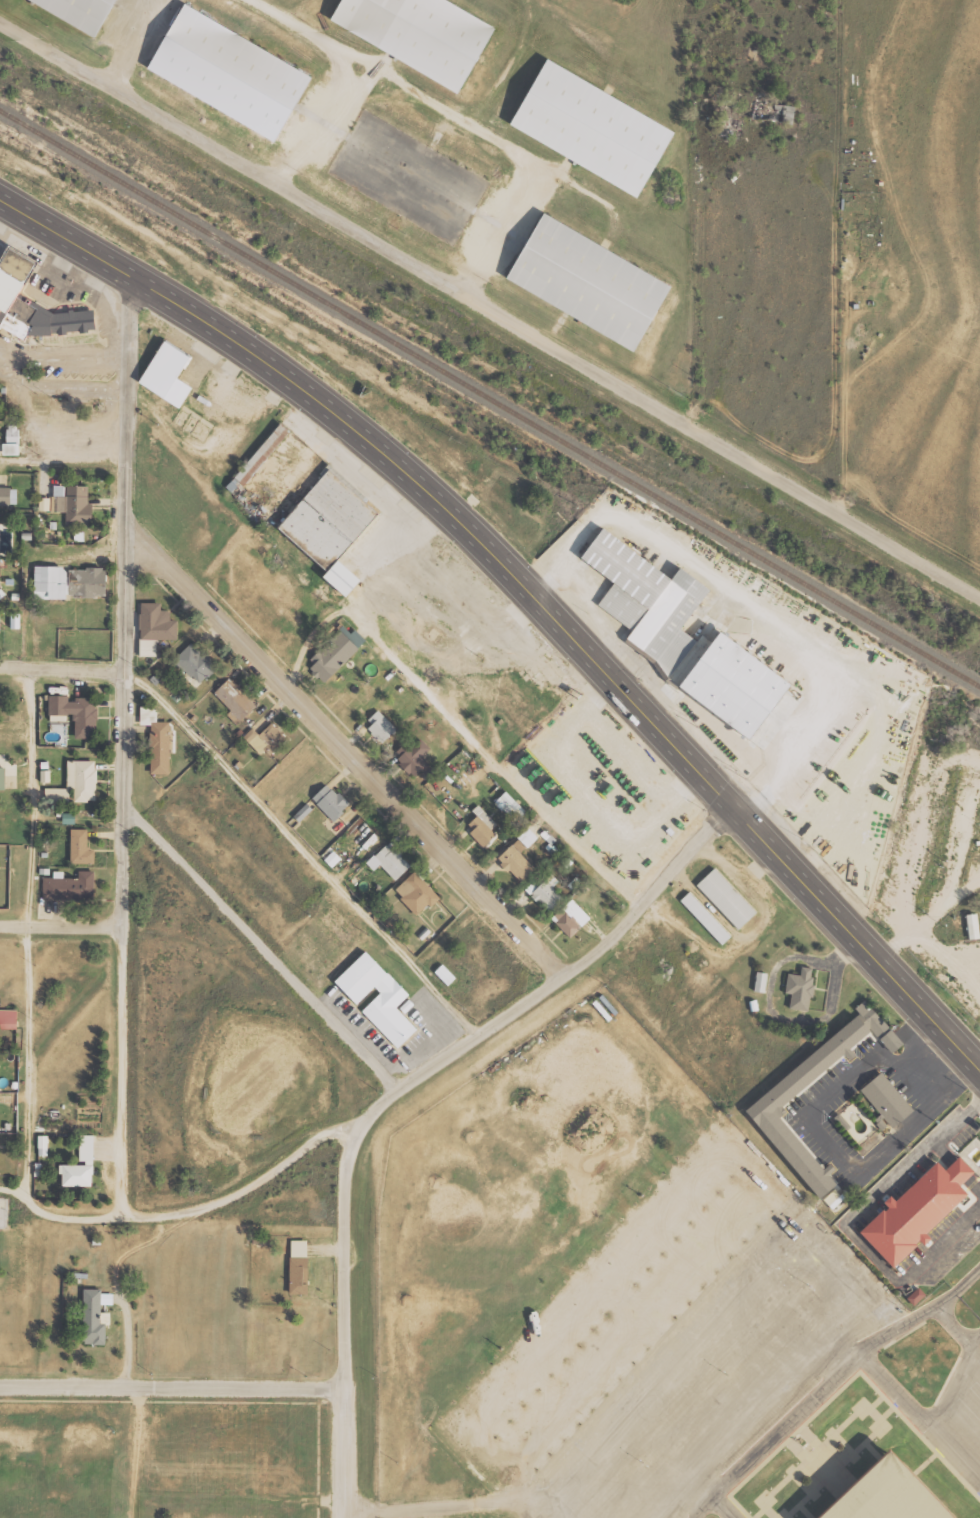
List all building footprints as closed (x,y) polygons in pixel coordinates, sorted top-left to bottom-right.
[(99,38),(35,0),(122,0),(99,38)] [(338,20),(350,0),(451,0),(500,29),(462,94),(338,20)] [(153,68),(192,3),(316,77),(277,142),(153,68)] [(517,123),(556,59),(680,133),(641,197),(517,123)] [(335,174),(374,109),(498,183),(459,248),(335,174)] [(514,277),(552,213),(676,287),(638,351),(514,277)] [(25,339),(27,335),(61,334),(66,337),(69,331),(96,330),(95,310),(76,311),(70,308),(69,313),(58,313),(30,301),(27,301),(21,298),(38,260),(7,246),(0,262),(0,327),(25,339)] [(198,356),(169,339),(144,383),(187,408),(199,386),(186,377),(198,356)] [(291,430),(282,422),(235,477),(245,485),(291,430)] [(6,455),(20,455),(20,424),(6,425),(6,455)] [(282,528),(336,572),(367,534),(356,525),(373,503),(330,469),(282,528)] [(89,486),(52,485),(52,497),(39,497),(39,511),(67,511),(66,525),(94,526),(94,504),(89,504),(89,486)] [(17,506),(18,488),(0,487),(0,505),(17,506)] [(572,558),(607,584),(592,605),(624,628),(615,640),(665,675),(703,622),(688,611),(703,590),(670,567),(663,577),(593,528),(572,558)] [(326,575),(347,596),(363,580),(341,559),(326,575)] [(68,599),(68,566),(36,565),(35,596),(39,596),(39,591),(50,591),(50,598),(68,599)] [(108,595),(108,568),(70,568),(70,596),(108,595)] [(141,656),(158,656),(158,639),(179,639),(179,620),(172,620),(172,610),(162,610),(162,602),(141,603),(141,656)] [(307,660),(323,681),(361,651),(344,630),(307,660)] [(755,740),(796,684),(724,632),(684,687),(755,740)] [(219,668),(194,641),(175,659),(200,685),(219,668)] [(706,652),(694,644),(672,678),(685,686),(706,652)] [(257,705),(231,677),(215,692),(241,720),(257,705)] [(74,738),(98,738),(97,698),(69,698),(69,695),(50,695),(50,721),(74,721),(74,738)] [(366,723),(384,742),(398,729),(380,710),(366,723)] [(171,773),(151,773),(152,721),(171,721),(171,773)] [(260,734),(253,727),(245,735),(267,759),(288,739),(272,722),(260,734)] [(422,757),(431,749),(421,738),(412,746),(408,741),(394,754),(415,777),(421,772),(424,775),(432,768),(422,757)] [(68,788),(47,788),(47,799),(97,800),(97,760),(68,760),(68,788)] [(313,798),(335,821),(351,806),(329,783),(313,798)] [(486,846),(498,835),(493,829),(498,824),(484,810),(467,827),(486,846)] [(519,837),(529,848),(540,838),(529,827),(519,837)] [(72,863),(95,863),(95,848),(88,849),(88,829),(71,829),(72,863)] [(536,869),(521,852),(527,847),(519,839),(498,858),(522,883),(536,869)] [(396,881),(373,858),(388,843),(411,865),(396,881)] [(758,912),(716,867),(698,884),(740,929),(758,912)] [(414,870),(442,897),(433,907),(429,903),(417,915),(400,898),(402,895),(396,889),(414,870)] [(44,878),(44,899),(95,899),(95,871),(79,871),(79,878),(64,878),(64,871),(54,871),(54,878),(44,878)] [(539,886),(534,881),(527,888),(550,913),(565,899),(554,887),(560,881),(553,874),(539,886)] [(681,901),(723,945),(733,936),(691,891),(681,901)] [(552,918),(571,938),(592,918),(573,898),(552,918)] [(978,913),(966,915),(970,940),(979,939),(979,927),(978,913)] [(327,988),(359,957),(381,980),(383,978),(403,999),(389,1012),(410,1033),(391,1052),(356,1017),(376,998),(370,992),(349,1012),(327,988)] [(435,972),(444,963),(457,977),(448,986),(435,972)] [(787,993),(793,994),(791,1008),(810,1011),(816,968),(803,966),(802,975),(789,973),(787,993)] [(769,973),(758,971),(755,991),(766,993),(769,973)] [(860,999),(844,1013),(849,1019),(735,1119),(812,1206),(829,1192),(821,1184),(828,1177),(824,1172),(816,1178),(772,1127),(779,1121),(773,1115),(836,1060),(842,1066),(845,1064),(839,1057),(863,1036),(886,1061),(902,1047),(860,999)] [(18,1010),(0,1009),(0,1028),(17,1029),(18,1010)] [(877,1078),(858,1095),(876,1116),(873,1120),(886,1135),(909,1116),(877,1078)] [(80,1160),(80,1134),(95,1134),(95,1160),(80,1160)] [(39,1156),(49,1155),(48,1135),(38,1135),(39,1156)] [(63,1164),(94,1164),(94,1185),(63,1185),(63,1164)] [(853,1240),(929,1171),(937,1180),(952,1166),(966,1181),(951,1195),(960,1205),(884,1275),(853,1240)] [(823,1201),(833,1211),(845,1198),(835,1188),(823,1201)] [(292,1240),(309,1240),(309,1293),(292,1293),(292,1240)] [(907,1298),(915,1306),(928,1295),(920,1286),(907,1298)] [(106,1345),(107,1324),(102,1324),(102,1304),(113,1304),(113,1294),(102,1294),(102,1289),(84,1289),(83,1344),(106,1345)] [(872,1443),(942,1517),(791,1517),(872,1443)]
